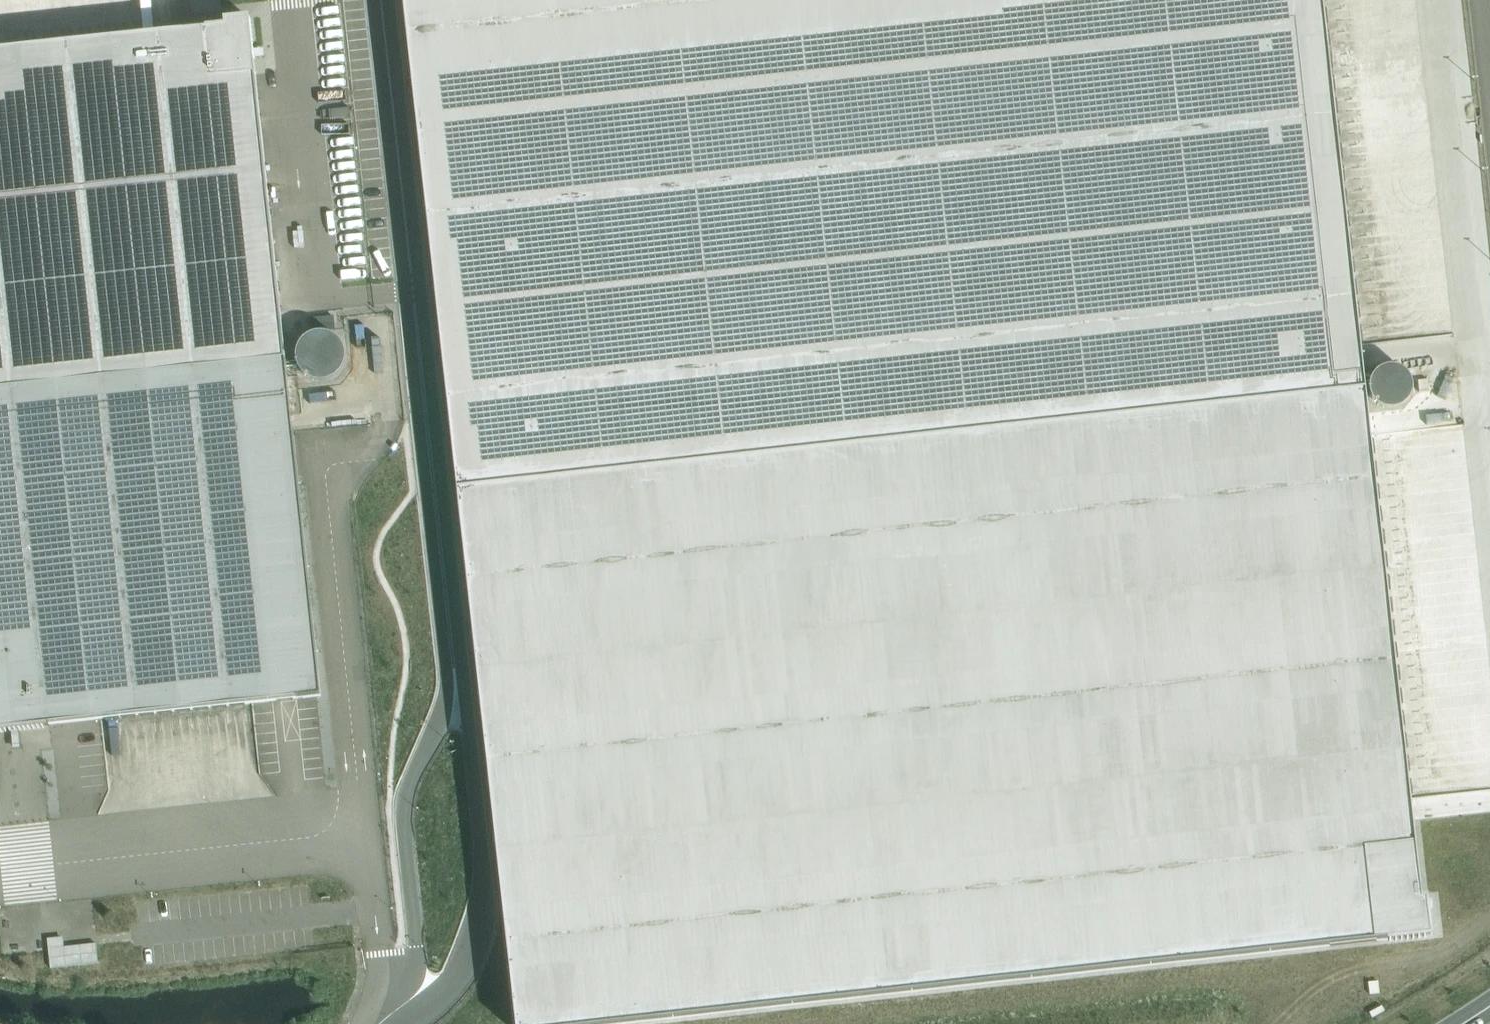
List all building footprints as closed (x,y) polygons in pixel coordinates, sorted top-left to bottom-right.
[(442,343),(458,490),(1366,390),(1323,0),(404,0),(442,343)] [(285,360),(250,18),(225,20),(226,26),(0,50),(0,390),(285,360)] [(342,370),(345,363),(345,356),(343,348),(338,342),(332,338),(325,336),(317,336),(310,339),(304,343),(300,350),(298,358),(299,366),(302,373),(308,378),(315,382),(323,382),(331,381),(338,376),(342,370)] [(0,390),(0,729),(321,695),(285,360),(0,390)] [(1411,399),(1413,392),(1414,384),(1411,377),(1407,371),(1401,366),(1393,364),(1386,364),(1379,367),(1373,372),(1369,379),(1367,386),(1368,394),(1371,401),(1377,407),(1384,410),(1392,411),(1400,409),(1406,405),(1411,399)] [(458,490),(517,1023),(620,1023),(1389,939),(1390,940),(1432,936),(1428,899),(1422,899),(1366,390),(458,490)] [(96,943),(49,948),(51,968),(98,963),(96,943)]
